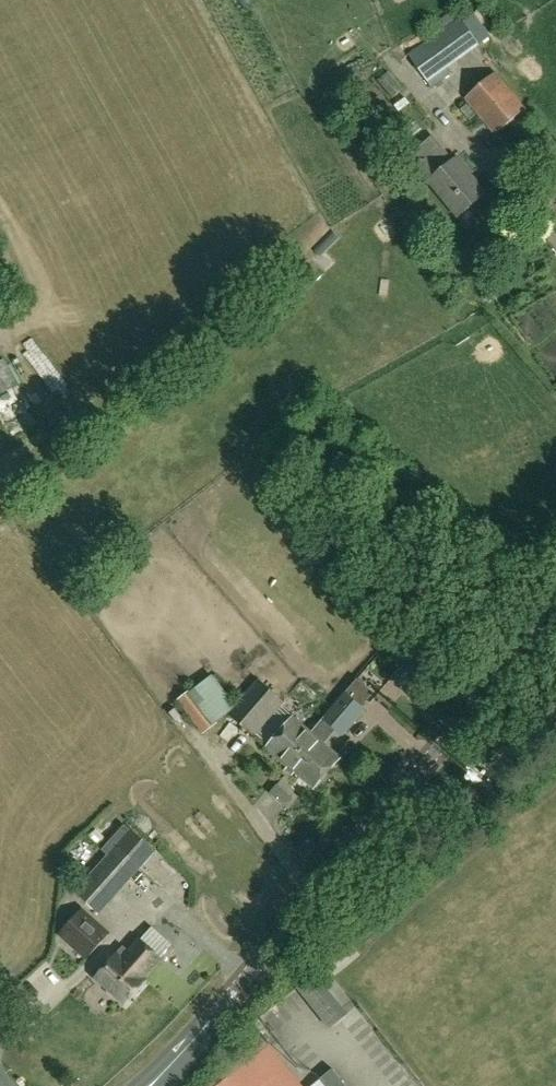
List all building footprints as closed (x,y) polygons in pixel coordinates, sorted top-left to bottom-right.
[(463,68),(460,62),(479,46),(492,63),(503,56),(492,40),(499,34),(481,9),(464,21),(461,19),(410,54),(431,88),(463,68)] [(525,108),(496,72),(465,98),(494,133),(525,108)] [(431,139),(410,157),(459,218),(488,194),(460,159),(449,168),(438,154),(441,151),(431,139)] [(3,426),(32,410),(5,360),(0,363),(0,421),(3,426)] [(385,693),(397,676),(389,670),(377,687),(385,693)] [(358,679),(344,694),(360,708),(374,694),(358,679)] [(228,714),(254,738),(284,703),(257,680),(228,714)] [(218,723),(192,690),(176,700),(203,735),(218,723)] [(360,708),(344,694),(343,693),(323,717),(342,735),(362,710),(360,708)] [(313,734),(311,732),(293,716),(266,747),(286,765),(313,734)] [(321,720),(311,732),(313,734),(286,765),(313,788),(340,757),(321,741),(331,730),(321,720)] [(97,913),(154,850),(131,829),(75,893),(97,913)] [(107,938),(83,915),(68,930),(92,953),(107,938)] [(96,978),(125,1004),(147,981),(144,978),(162,959),(140,940),(123,959),(117,954),(96,978)] [(347,1011),(315,971),(313,969),(295,984),(297,986),(311,1004),(328,1026),(338,1018),(347,1011)] [(333,1069),(320,1079),(326,1085),(347,1085),(333,1069)]
